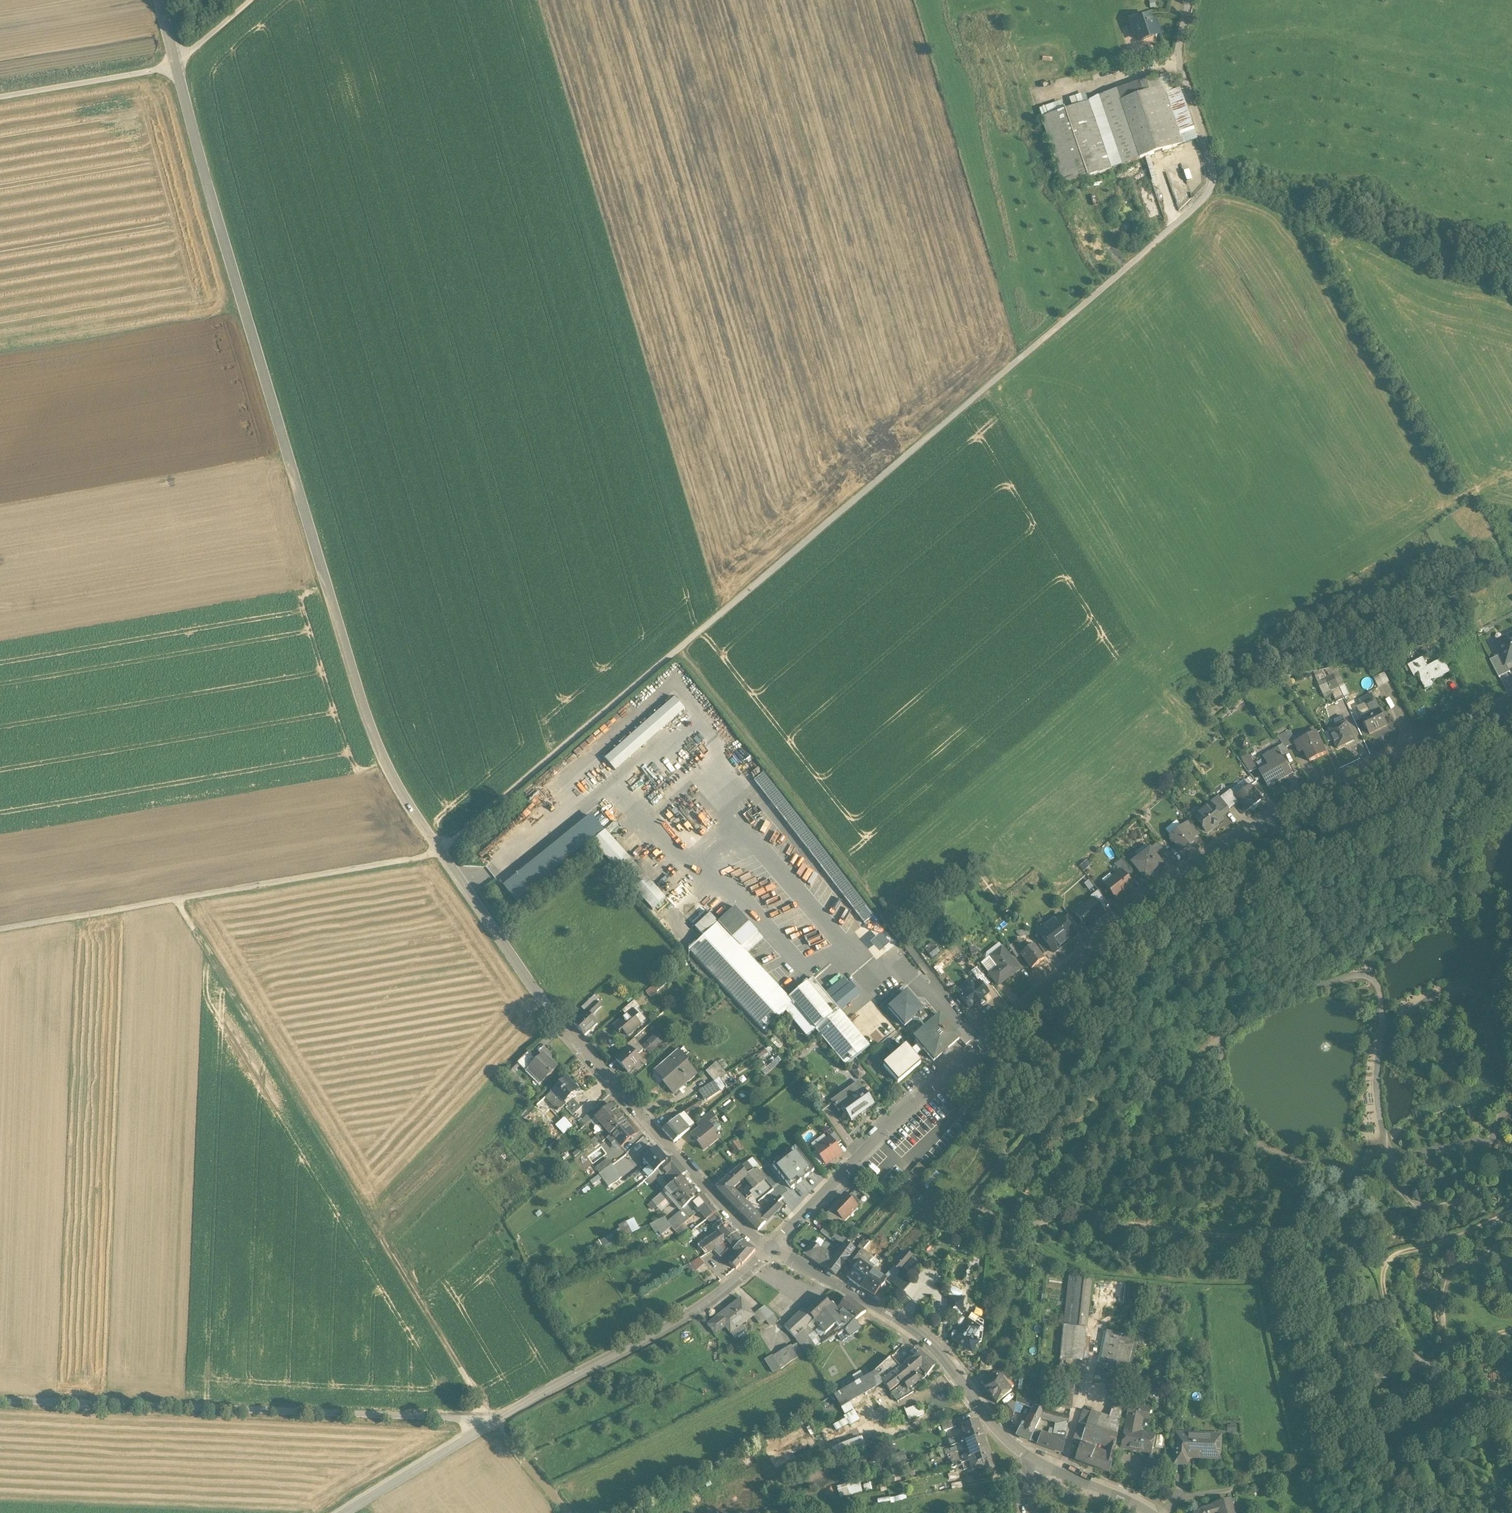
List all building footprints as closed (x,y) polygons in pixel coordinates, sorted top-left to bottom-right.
[(1149,18),(1131,24),(1135,36),(1138,35),(1140,41),(1158,35),(1154,23),(1151,24),(1149,18)] [(1074,78),(1076,86),(1094,81),(1092,73),(1074,78)] [(1167,75),(1139,84),(1143,95),(1119,103),(1139,160),(1195,140),(1178,92),(1172,92),(1167,75)] [(1066,184),(1139,160),(1119,103),(1116,92),(1043,116),(1066,184)] [(1176,204),(1190,203),(1189,185),(1179,186),(1179,191),(1175,191),(1176,204)] [(1495,643),(1501,654),(1506,664),(1511,660),(1511,634),(1495,643)] [(1506,664),(1501,654),(1490,660),(1499,677),(1510,672),(1506,664)] [(1435,663),(1427,667),(1422,657),(1407,665),(1411,673),(1415,671),(1425,691),(1434,686),(1432,682),(1442,676),(1441,673),(1448,670),(1443,661),(1436,665),(1435,663)] [(1379,685),(1390,680),(1385,671),(1375,676),(1379,685)] [(1335,695),(1342,692),(1335,677),(1329,680),(1335,695)] [(1367,703),(1375,699),(1372,693),(1359,699),(1361,705),(1367,703)] [(674,699),(605,760),(615,771),(684,711),(674,699)] [(1380,710),(1375,699),(1367,703),(1369,707),(1360,711),(1369,733),(1387,725),(1380,710)] [(1354,740),(1343,715),(1334,720),(1336,726),(1329,729),(1337,747),(1354,740)] [(1295,740),(1290,729),(1277,735),(1285,746),(1295,741),(1295,740)] [(1300,751),(1304,749),(1309,760),(1326,753),(1316,731),(1295,740),(1300,751)] [(1277,746),(1262,754),(1268,764),(1259,769),(1266,783),(1291,770),(1280,750),(1277,746)] [(873,916),(763,774),(754,781),(864,923),(873,916)] [(1250,784),(1236,795),(1239,800),(1247,809),(1261,798),(1250,784)] [(1236,795),(1230,789),(1220,797),(1229,808),(1239,800),(1236,795)] [(1220,797),(1219,795),(1210,803),(1219,815),(1229,808),(1220,797)] [(1209,802),(1201,808),(1202,811),(1195,817),(1205,830),(1208,830),(1222,819),(1210,803),(1209,802)] [(520,900),(592,842),(604,831),(591,816),(507,885),(520,900)] [(1199,832),(1189,820),(1183,825),(1193,838),(1193,837),(1199,832)] [(1183,825),(1169,836),(1170,837),(1170,840),(1171,842),(1174,842),(1181,851),(1195,840),(1193,837),(1193,838),(1183,825)] [(665,899),(604,831),(592,842),(652,910),(665,899)] [(1151,847),(1149,849),(1158,860),(1159,858),(1163,856),(1166,853),(1158,842),(1151,847)] [(1150,846),(1129,862),(1143,880),(1163,864),(1159,858),(1158,860),(1149,849),(1151,847),(1150,846)] [(1133,873),(1122,859),(1114,864),(1120,872),(1121,871),(1127,878),(1130,875),(1133,873)] [(1120,872),(1105,884),(1106,885),(1105,886),(1105,888),(1108,891),(1110,892),(1111,891),(1116,898),(1132,886),(1127,878),(1121,871),(1120,872)] [(1093,898),(1101,909),(1108,904),(1098,890),(1090,895),(1093,898)] [(1076,912),(1086,926),(1104,913),(1101,909),(1093,898),(1076,912)] [(749,922),(735,907),(718,923),(719,923),(732,938),(749,922)] [(1062,918),(1059,914),(1048,923),(1064,943),(1075,934),(1072,931),(1062,918)] [(1078,927),(1068,914),(1062,918),(1072,931),(1074,929),(1078,927)] [(732,938),(719,923),(689,950),(764,1031),(786,1011),(793,1004),(788,999),(732,938)] [(1064,943),(1048,923),(1037,932),(1040,936),(1050,948),(1053,951),(1064,943)] [(882,935),(874,943),(880,950),(889,943),(882,935)] [(1050,948),(1040,936),(1035,940),(1045,952),(1050,948)] [(1019,939),(1013,943),(1021,954),(1025,951),(1022,947),(1024,946),(1019,939)] [(1019,968),(997,942),(985,952),(996,965),(990,970),(1000,983),(1019,968)] [(932,943),(924,949),(931,958),(939,953),(932,943)] [(1021,954),(1013,943),(1009,947),(1017,957),(1021,954),(1020,954),(1021,954)] [(1021,954),(1020,954),(1021,954),(1031,968),(1044,958),(1033,944),(1025,951),(1021,954)] [(989,982),(978,968),(972,973),(974,975),(979,981),(983,987),(987,984),(989,982)] [(974,975),(956,988),(956,991),(960,996),(979,981),(974,975)] [(830,1000),(812,978),(788,999),(793,1004),(794,1002),(800,1009),(807,1003),(811,1008),(812,1008),(811,1009),(817,1015),(818,1016),(817,1016),(823,1023),(824,1024),(816,1030),(820,1035),(845,1066),(869,1046),(839,1011),(830,1000)] [(843,980),(828,993),(832,997),(847,985),(843,980)] [(979,981),(960,996),(969,1007),(975,1002),(977,1005),(984,1000),(981,997),(988,992),(983,987),(979,981)] [(850,983),(830,1000),(839,1011),(859,995),(850,983)] [(655,985),(646,993),(650,998),(659,990),(655,985)] [(922,1010),(906,992),(888,1008),(904,1026),(912,1019),(921,1012),(922,1010)] [(581,1007),(586,1013),(589,1016),(600,1007),(592,998),(581,1007)] [(634,1001),(622,1011),(626,1016),(633,1010),(633,1011),(638,1007),(634,1001)] [(807,1003),(800,1009),(794,1002),(793,1004),(786,1011),(793,1019),(807,1036),(823,1023),(817,1016),(818,1016),(817,1015),(811,1009),(812,1008),(811,1008),(807,1003)] [(626,1016),(614,1027),(619,1033),(622,1031),(627,1036),(640,1025),(635,1019),(638,1017),(633,1011),(633,1010),(626,1016)] [(931,1022),(921,1012),(912,1019),(919,1020),(925,1027),(931,1022)] [(586,1013),(574,1024),(585,1036),(597,1025),(589,1016),(586,1013)] [(925,1027),(914,1037),(920,1044),(924,1048),(934,1060),(942,1052),(944,1054),(946,1055),(949,1052),(949,1049),(948,1048),(959,1038),(939,1015),(931,1022),(925,1027)] [(657,1034),(642,1047),(649,1055),(664,1041),(657,1034)] [(920,1044),(911,1052),(915,1056),(924,1048),(920,1044)] [(883,1065),(898,1082),(920,1063),(915,1056),(911,1052),(905,1046),(883,1065)] [(630,1048),(616,1061),(622,1067),(628,1073),(641,1061),(630,1048)] [(679,1051),(659,1068),(667,1077),(662,1081),(673,1094),(696,1074),(685,1062),(687,1061),(679,1051)] [(528,1053),(517,1064),(525,1073),(529,1069),(529,1068),(536,1061),(528,1053)] [(544,1053),(542,1055),(548,1062),(550,1060),(544,1053)] [(548,1062),(542,1055),(536,1061),(529,1068),(529,1069),(543,1082),(558,1067),(550,1060),(548,1062)] [(716,1063),(706,1072),(714,1082),(725,1074),(716,1063)] [(510,1070),(505,1075),(515,1086),(521,1081),(510,1070)] [(567,1077),(565,1079),(545,1098),(558,1112),(564,1106),(573,1098),(578,1093),(576,1091),(578,1089),(567,1077)] [(714,1082),(698,1092),(705,1101),(720,1091),(714,1082)] [(828,1103),(831,1101),(851,1087),(847,1082),(827,1095),(824,1098),(828,1103)] [(872,1102),(858,1082),(851,1087),(854,1091),(853,1091),(855,1094),(840,1104),(843,1108),(851,1120),(861,1113),(859,1110),(872,1102)] [(851,1087),(831,1101),(839,1111),(843,1108),(840,1104),(855,1094),(853,1091),(854,1091),(851,1087)] [(824,1098),(827,1095),(824,1091),(811,1101),(818,1110),(828,1103),(824,1098)] [(573,1098),(564,1106),(572,1116),(581,1107),(573,1098)] [(610,1105),(595,1118),(610,1136),(612,1134),(625,1122),(610,1105)] [(710,1112),(696,1123),(700,1128),(707,1122),(708,1123),(714,1118),(710,1112)] [(590,1113),(585,1117),(582,1121),(584,1127),(595,1118),(590,1113)] [(678,1116),(662,1129),(674,1142),(689,1129),(678,1116)] [(625,1122),(612,1134),(617,1140),(615,1141),(620,1148),(635,1134),(625,1122)] [(700,1128),(691,1135),(703,1150),(719,1137),(708,1123),(707,1122),(700,1128)] [(841,1141),(831,1128),(826,1132),(830,1137),(836,1145),(841,1141)] [(591,1141),(596,1147),(604,1140),(598,1134),(591,1141)] [(836,1145),(830,1137),(814,1149),(826,1164),(841,1153),(836,1145)] [(737,1141),(730,1145),(736,1152),(742,1147),(737,1141)] [(814,1171),(795,1147),(772,1165),(790,1188),(814,1171)] [(649,1151),(645,1155),(646,1157),(643,1160),(650,1168),(654,1173),(657,1170),(660,1167),(667,1161),(656,1148),(651,1153),(649,1151)] [(576,1160),(580,1166),(588,1159),(584,1153),(576,1160)] [(667,1161),(660,1167),(666,1174),(669,1171),(674,1176),(676,1178),(685,1173),(672,1157),(667,1161)] [(608,1160),(595,1169),(600,1174),(612,1166),(608,1160)] [(753,1171),(748,1164),(743,1169),(747,1175),(749,1173),(750,1173),(753,1171)] [(919,1164),(911,1173),(919,1181),(927,1172),(919,1164)] [(609,1187),(621,1178),(612,1166),(600,1174),(609,1187)] [(741,1166),(731,1175),(738,1183),(740,1181),(747,1175),(743,1169),(741,1166)] [(666,1174),(660,1167),(657,1170),(660,1174),(662,1177),(666,1174)] [(648,1178),(649,1177),(654,1173),(650,1168),(643,1174),(648,1178)] [(757,1169),(754,1172),(753,1171),(750,1173),(749,1173),(747,1175),(740,1181),(747,1189),(750,1193),(765,1180),(757,1169)] [(654,1173),(649,1177),(652,1181),(660,1174),(657,1170),(654,1173)] [(666,1174),(662,1177),(667,1183),(674,1176),(669,1171),(666,1174)] [(936,1171),(924,1184),(929,1188),(940,1175),(936,1171)] [(731,1175),(716,1188),(725,1197),(732,1189),(738,1183),(731,1175)] [(601,1180),(601,1179),(598,1176),(590,1182),(593,1186),(601,1180)] [(681,1176),(666,1189),(678,1204),(694,1191),(681,1176)] [(750,1193),(749,1193),(751,1195),(754,1198),(762,1192),(770,1186),(765,1180),(750,1193)] [(779,1197),(770,1186),(762,1192),(771,1203),(773,1201),(779,1197)] [(739,1197),(732,1189),(725,1197),(738,1211),(746,1204),(744,1201),(739,1197)] [(747,1189),(739,1197),(744,1201),(751,1195),(749,1193),(750,1193),(747,1189)] [(694,1191),(678,1204),(683,1209),(698,1196),(694,1191)] [(701,1194),(690,1204),(697,1212),(701,1209),(704,1213),(712,1208),(701,1194)] [(860,1202),(851,1194),(847,1198),(856,1206),(860,1202)] [(751,1195),(744,1201),(746,1204),(748,1206),(755,1199),(754,1198),(751,1195)] [(847,1198),(844,1195),(832,1208),(844,1219),(856,1206),(847,1198)] [(771,1203),(758,1216),(759,1217),(752,1225),(758,1231),(776,1212),(780,1209),(780,1208),(776,1205),(781,1199),(779,1197),(773,1201),(771,1203)] [(786,1205),(781,1199),(776,1205),(780,1208),(780,1209),(781,1210),(786,1205)] [(957,1200),(949,1208),(952,1211),(960,1203),(957,1200)] [(758,1216),(748,1206),(746,1204),(738,1211),(752,1225),(759,1217),(758,1216)] [(712,1208),(704,1213),(708,1218),(716,1213),(712,1208)] [(844,1219),(832,1208),(827,1214),(827,1218),(835,1225),(838,1225),(844,1219)] [(667,1223),(674,1232),(688,1220),(680,1211),(667,1223)] [(716,1212),(716,1213),(708,1218),(705,1220),(716,1234),(728,1226),(716,1212)] [(649,1225),(649,1226),(656,1234),(658,1232),(661,1235),(671,1228),(663,1218),(649,1225)] [(600,1251),(639,1230),(633,1220),(619,1227),(621,1230),(596,1243),(600,1251)] [(683,1225),(670,1236),(675,1242),(684,1237),(690,1232),(695,1228),(696,1227),(692,1221),(685,1227),(683,1225)] [(825,1224),(819,1230),(827,1238),(832,1231),(825,1224)] [(716,1234),(707,1240),(706,1241),(708,1244),(710,1242),(715,1248),(726,1240),(735,1233),(728,1226),(716,1234)] [(854,1232),(848,1226),(842,1232),(849,1237),(849,1238),(854,1232)] [(695,1228),(690,1232),(698,1243),(705,1238),(695,1228)] [(842,1232),(835,1240),(835,1239),(833,1241),(840,1247),(849,1237),(842,1232)] [(742,1242),(735,1233),(726,1240),(734,1250),(736,1248),(740,1252),(729,1263),(736,1269),(740,1264),(742,1265),(755,1250),(742,1242)] [(705,1238),(698,1243),(697,1244),(704,1254),(715,1248),(710,1242),(708,1244),(706,1241),(707,1240),(705,1238)] [(726,1240),(715,1248),(729,1263),(740,1252),(736,1248),(734,1250),(726,1240)] [(853,1250),(846,1260),(851,1263),(861,1250),(862,1250),(868,1244),(863,1240),(854,1251),(853,1250)] [(821,1249),(812,1243),(804,1253),(813,1260),(825,1268),(832,1256),(821,1249)] [(824,1244),(821,1249),(832,1256),(835,1251),(824,1244)] [(846,1245),(839,1254),(827,1269),(835,1275),(846,1260),(853,1250),(846,1245)] [(530,1256),(538,1251),(534,1246),(527,1250),(530,1256)] [(862,1250),(861,1250),(851,1263),(850,1266),(854,1269),(860,1261),(872,1271),(875,1267),(870,1262),(873,1259),(862,1250)] [(913,1260),(903,1252),(899,1256),(908,1264),(913,1260)] [(908,1264),(899,1256),(891,1265),(895,1269),(900,1273),(908,1264)] [(698,1258),(687,1264),(690,1270),(701,1263),(698,1258)] [(908,1264),(900,1273),(901,1274),(906,1279),(919,1265),(913,1260),(908,1264)] [(872,1271),(860,1261),(854,1269),(847,1278),(860,1287),(872,1271)] [(895,1269),(886,1280),(885,1281),(890,1285),(892,1283),(900,1273),(895,1269)] [(886,1280),(872,1271),(860,1287),(874,1296),(880,1288),(881,1289),(885,1284),(884,1283),(885,1281),(886,1280)] [(906,1279),(901,1274),(892,1283),(902,1293),(911,1283),(906,1279)] [(1069,1274),(1059,1355),(1087,1357),(1089,1328),(1093,1277),(1069,1274)] [(830,1304),(823,1297),(807,1312),(815,1322),(829,1339),(836,1334),(837,1335),(844,1330),(847,1328),(837,1315),(840,1313),(831,1304),(830,1304)] [(866,1312),(847,1298),(839,1307),(842,1310),(853,1321),(866,1312)] [(740,1299),(717,1317),(718,1318),(724,1326),(730,1333),(741,1325),(753,1316),(740,1299)] [(963,1300),(949,1299),(948,1314),(962,1315),(963,1300)] [(764,1306),(758,1311),(766,1321),(774,1315),(764,1306)] [(783,1324),(797,1342),(806,1353),(815,1348),(806,1336),(810,1333),(807,1329),(815,1322),(807,1312),(804,1308),(783,1324)] [(853,1321),(842,1310),(840,1313),(837,1315),(847,1328),(852,1324),(851,1322),(853,1321)] [(718,1318),(708,1325),(715,1333),(724,1326),(718,1318)] [(962,1318),(960,1319),(957,1324),(957,1326),(962,1329),(967,1321),(962,1318)] [(983,1323),(968,1319),(967,1321),(978,1329),(978,1330),(982,1332),(983,1323)] [(978,1329),(967,1321),(962,1329),(958,1334),(954,1340),(954,1341),(971,1353),(978,1343),(972,1339),(978,1330),(978,1329)] [(857,1331),(852,1324),(847,1328),(844,1330),(849,1337),(857,1331)] [(741,1325),(730,1333),(734,1339),(745,1330),(741,1325)] [(1134,1339),(1106,1331),(1098,1375),(1112,1378),(1125,1381),(1134,1339)] [(797,1342),(784,1350),(791,1362),(806,1353),(797,1342)] [(920,1351),(912,1345),(906,1353),(912,1359),(920,1351)] [(784,1350),(772,1357),(780,1370),(784,1367),(791,1362),(784,1350)] [(990,1350),(980,1350),(979,1366),(989,1367),(990,1350)] [(920,1351),(912,1359),(901,1369),(908,1377),(913,1373),(922,1367),(918,1364),(925,1356),(920,1351)] [(1021,1355),(1014,1354),(1012,1365),(1019,1366),(1021,1355)] [(936,1365),(925,1356),(918,1364),(922,1367),(913,1373),(919,1381),(925,1378),(936,1365)] [(780,1370),(772,1357),(765,1362),(773,1373),(780,1370)] [(874,1372),(831,1397),(839,1410),(883,1381),(894,1374),(901,1369),(890,1358),(874,1372)] [(1053,1413),(1069,1418),(1077,1363),(1058,1362),(1053,1413)] [(901,1369),(894,1374),(900,1383),(901,1384),(904,1381),(908,1377),(901,1369)] [(856,1381),(864,1376),(861,1370),(853,1375),(856,1381)] [(984,1389),(999,1377),(995,1372),(980,1384),(984,1389)] [(919,1381),(913,1373),(908,1377),(904,1381),(908,1388),(909,1389),(910,1388),(919,1381)] [(894,1374),(883,1381),(889,1391),(897,1386),(900,1383),(894,1374)] [(999,1377),(984,1389),(996,1404),(1011,1391),(999,1377)] [(1125,1381),(1112,1378),(1111,1387),(1113,1388),(1111,1400),(1113,1400),(1111,1411),(1109,1417),(1105,1431),(1106,1431),(1117,1435),(1125,1393),(1123,1391),(1125,1381)] [(897,1386),(889,1391),(891,1394),(899,1389),(897,1386)] [(908,1388),(901,1392),(899,1389),(891,1394),(897,1402),(913,1393),(910,1388),(909,1389),(908,1388)] [(1037,1399),(1017,1392),(1016,1403),(1033,1410),(1034,1407),(1037,1399)] [(885,1408),(894,1403),(891,1399),(882,1403),(885,1408)] [(909,1419),(925,1413),(921,1403),(905,1409),(909,1419)] [(1012,1403),(1002,1411),(1011,1422),(1016,1403),(1012,1403)] [(1034,1407),(1033,1410),(1030,1415),(1039,1421),(1040,1419),(1041,1416),(1040,1410),(1034,1407)] [(1139,1409),(1129,1407),(1127,1417),(1129,1417),(1126,1432),(1124,1431),(1121,1448),(1149,1454),(1153,1437),(1137,1434),(1140,1419),(1137,1418),(1139,1409)] [(855,1410),(845,1415),(850,1425),(860,1420),(855,1410)] [(1053,1413),(1040,1410),(1041,1416),(1040,1419),(1056,1423),(1054,1436),(1065,1440),(1069,1418),(1053,1413)] [(1072,1441),(1080,1444),(1082,1438),(1086,1424),(1090,1412),(1082,1410),(1072,1441)] [(1086,1424),(1105,1431),(1109,1417),(1090,1412),(1086,1424)] [(1039,1421),(1030,1415),(1025,1424),(1024,1427),(1034,1433),(1039,1421)] [(952,1420),(939,1425),(942,1433),(955,1428),(952,1420)] [(977,1421),(961,1426),(965,1438),(966,1442),(982,1437),(977,1421)] [(1086,1424),(1082,1438),(1093,1442),(1101,1445),(1106,1432),(1106,1431),(1105,1431),(1086,1424)] [(1034,1433),(1024,1427),(1021,1425),(1016,1435),(1030,1441),(1034,1433)] [(1117,1435),(1106,1431),(1106,1432),(1101,1445),(1109,1448),(1106,1460),(1112,1462),(1115,1447),(1117,1435)] [(1041,1435),(1034,1433),(1030,1441),(1037,1444),(1041,1435)] [(1047,1437),(1041,1435),(1037,1444),(1052,1449),(1062,1453),(1064,1445),(1065,1440),(1054,1436),(1048,1434),(1047,1437)] [(1187,1440),(1175,1440),(1174,1464),(1186,1465),(1186,1458),(1219,1460),(1220,1436),(1187,1434),(1187,1440)] [(966,1442),(965,1442),(968,1451),(965,1452),(967,1456),(968,1459),(979,1455),(978,1452),(987,1449),(982,1437),(966,1442)] [(959,1438),(948,1441),(950,1447),(961,1444),(960,1440),(959,1438)] [(1093,1442),(1082,1438),(1080,1444),(1091,1448),(1093,1442)] [(850,1444),(831,1450),(836,1463),(854,1456),(850,1444)] [(1080,1444),(1075,1460),(1089,1465),(1092,1456),(1094,1449),(1091,1448),(1080,1444)] [(958,1447),(943,1451),(945,1459),(960,1455),(958,1447)] [(979,1455),(968,1459),(970,1466),(981,1463),(980,1460),(989,1457),(987,1449),(978,1452),(979,1455)] [(905,1453),(893,1456),(895,1464),(907,1460),(905,1453)] [(1099,1458),(1092,1456),(1089,1465),(1095,1468),(1099,1458)] [(989,1457),(980,1460),(981,1463),(983,1468),(984,1472),(993,1469),(989,1457)] [(1106,1460),(1099,1458),(1095,1468),(1109,1473),(1112,1462),(1106,1460)] [(1160,1463),(1147,1461),(1145,1473),(1158,1475),(1160,1463)] [(906,1462),(890,1467),(893,1475),(900,1473),(905,1471),(908,1470),(906,1462)] [(981,1463),(970,1466),(972,1472),(983,1468),(981,1463)] [(957,1472),(946,1476),(948,1481),(959,1478),(957,1472)] [(1145,1473),(1142,1473),(1140,1481),(1157,1484),(1158,1475),(1145,1473)] [(859,1481),(848,1484),(851,1495),(862,1492),(859,1481)] [(961,1481),(949,1485),(951,1490),(963,1488),(961,1481)] [(849,1490),(839,1492),(840,1499),(851,1496),(849,1490)] [(1216,1504),(1217,1505),(1218,1504),(1220,1512),(1232,1512),(1228,1500),(1216,1504)] [(1201,1510),(1197,1512),(1220,1512),(1218,1504),(1217,1505),(1201,1510)]
